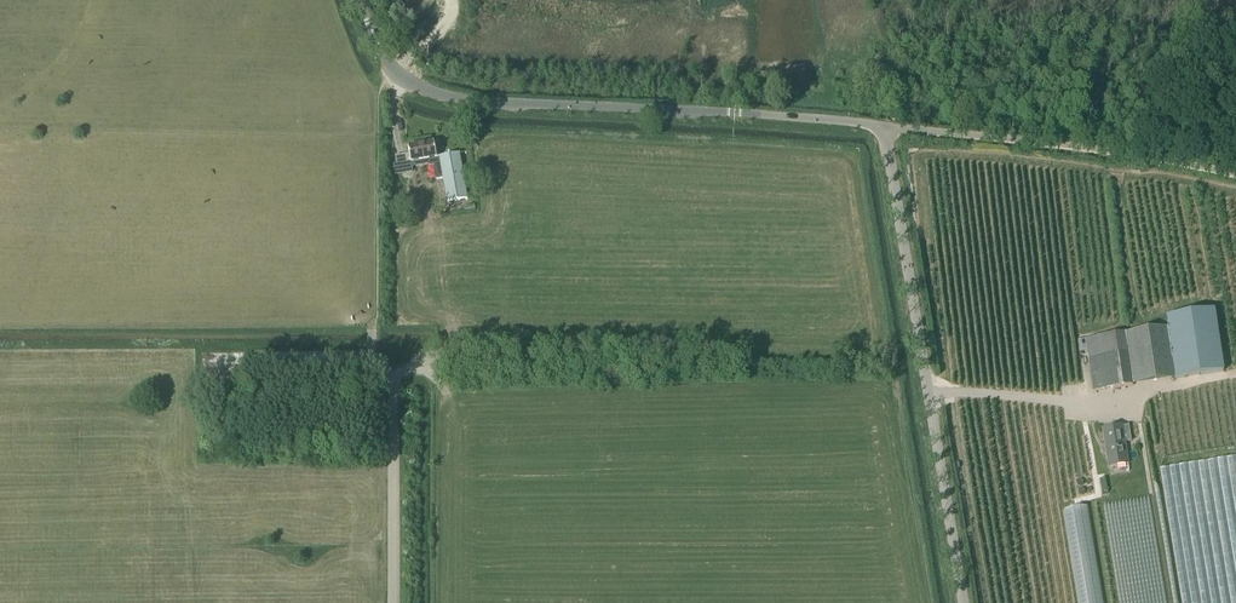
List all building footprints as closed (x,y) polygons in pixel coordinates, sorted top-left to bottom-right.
[(460,154),(441,157),(437,158),(434,143),(408,148),(411,163),(431,160),(432,162),(440,161),(447,203),(454,202),(468,199),(460,154)] [(429,166),(430,179),(437,178),(435,165),(429,166)] [(1167,327),(1175,378),(1176,378),(1223,369),(1214,311),(1165,318),(1167,327)] [(1093,391),(1151,383),(1176,379),(1168,327),(1144,331),(1085,340),(1093,391)] [(1131,441),(1128,426),(1121,427),(1103,430),(1109,467),(1127,464),(1124,443),(1131,441)]
